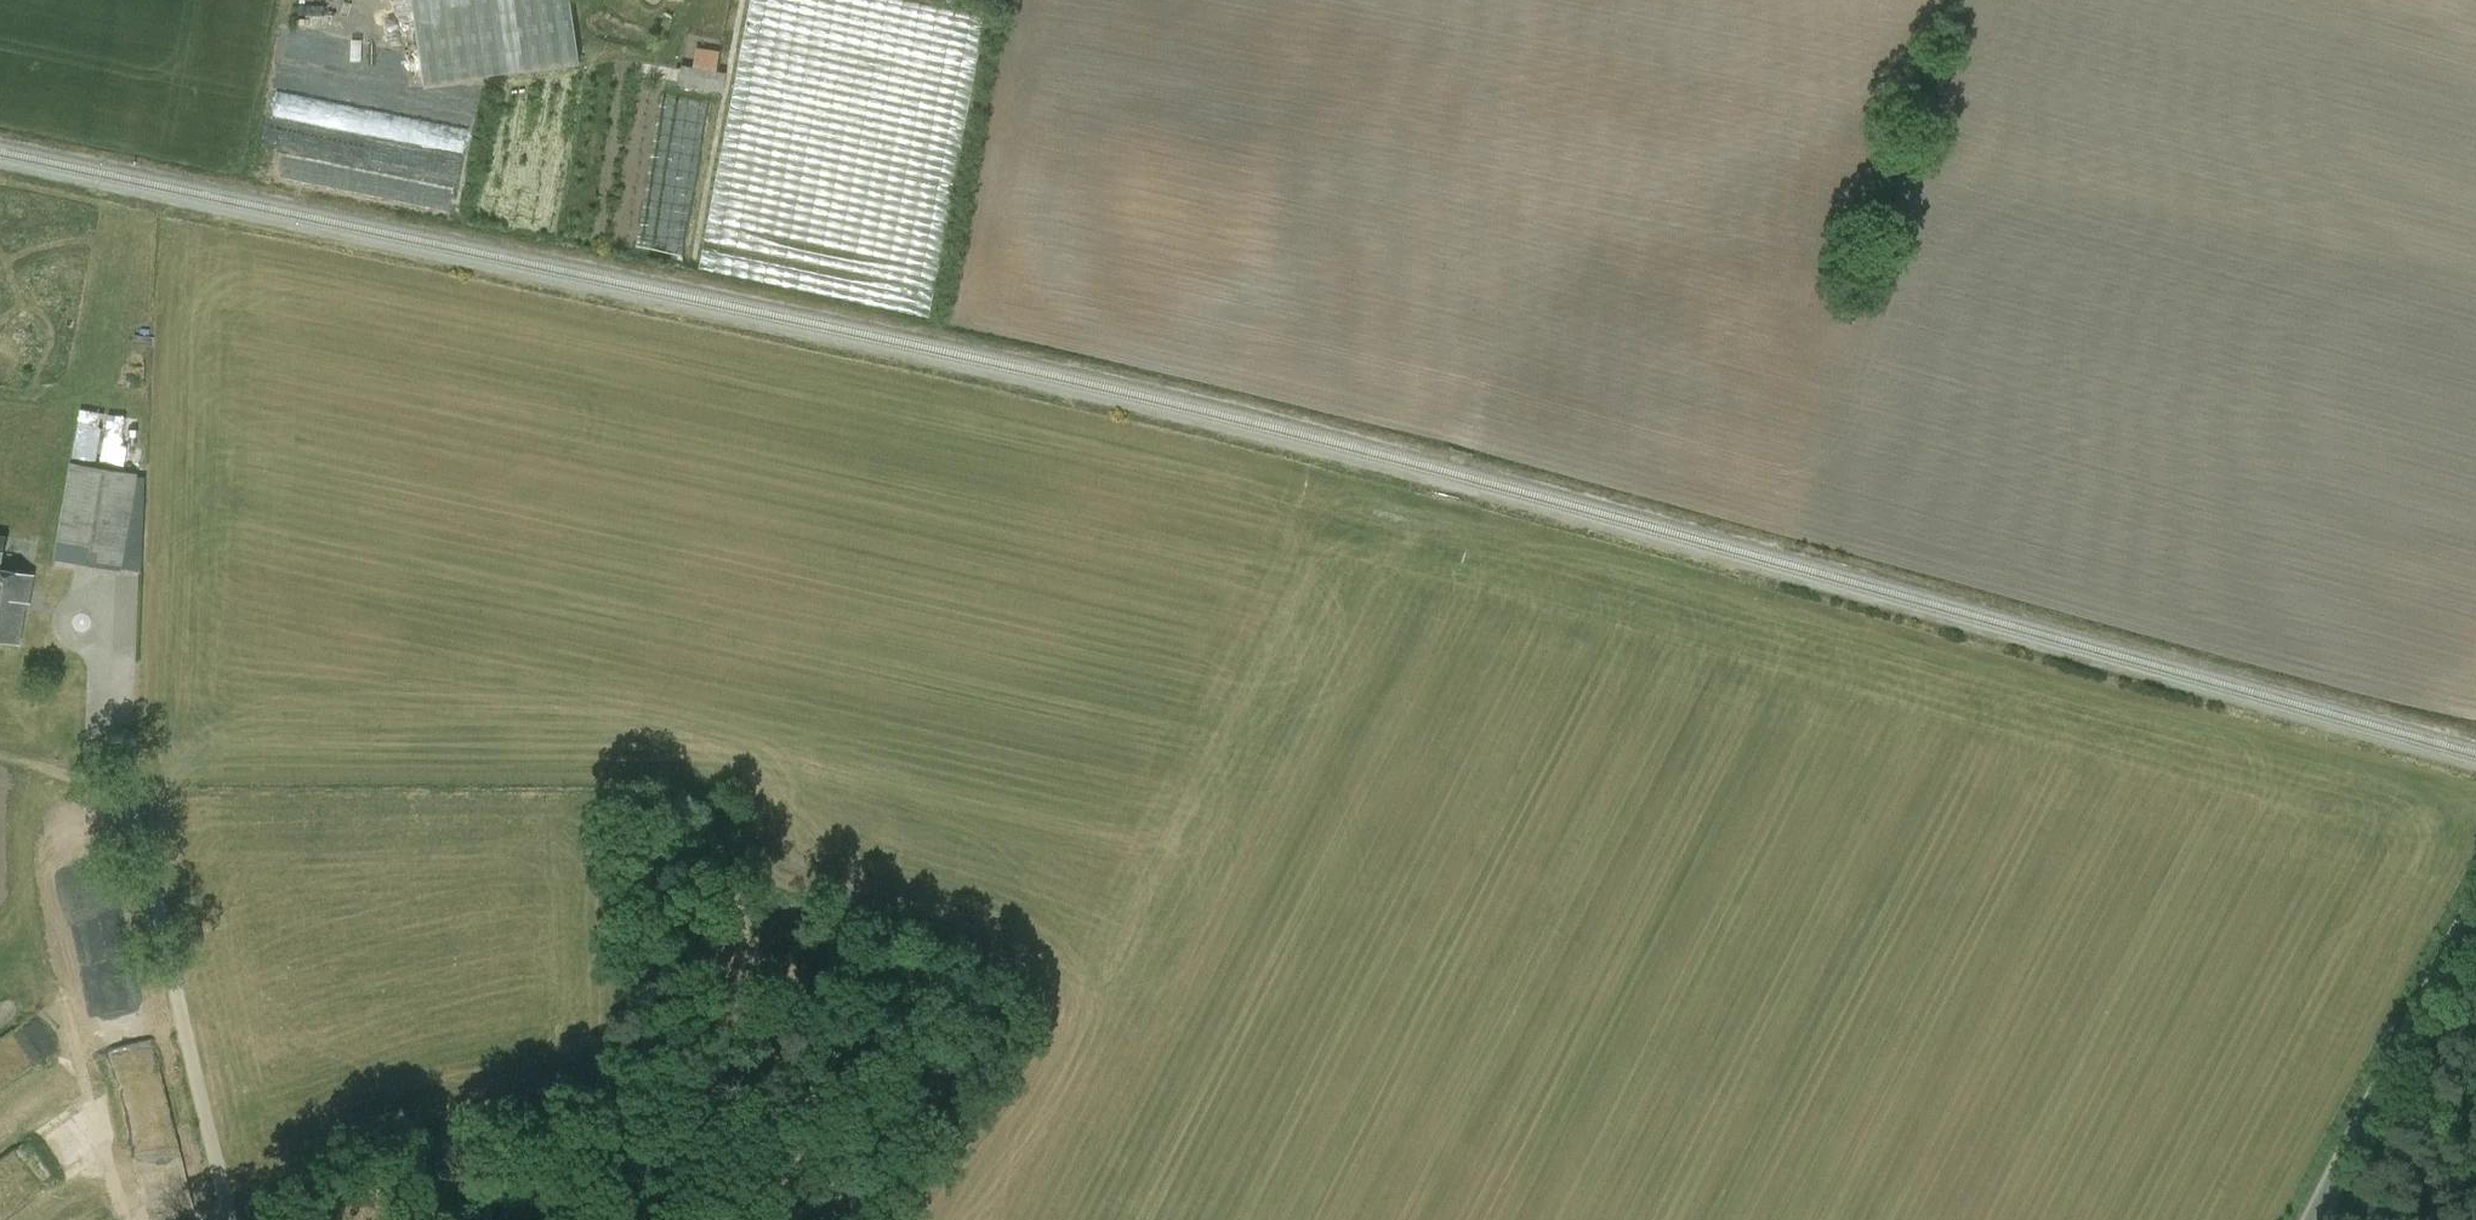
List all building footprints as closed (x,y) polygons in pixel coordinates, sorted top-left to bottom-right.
[(569,0),(411,0),(423,85),(578,63),(569,0)] [(723,92),(726,72),(703,68),(682,65),(678,84),(701,88),(723,92)] [(691,199),(701,103),(669,100),(659,196),(691,199)] [(122,572),(138,475),(71,463),(55,559),(122,572)] [(35,576),(0,570),(0,642),(20,645),(28,604),(30,604),(35,576)] [(44,1018),(8,1026),(16,1064),(52,1057),(44,1018)]
